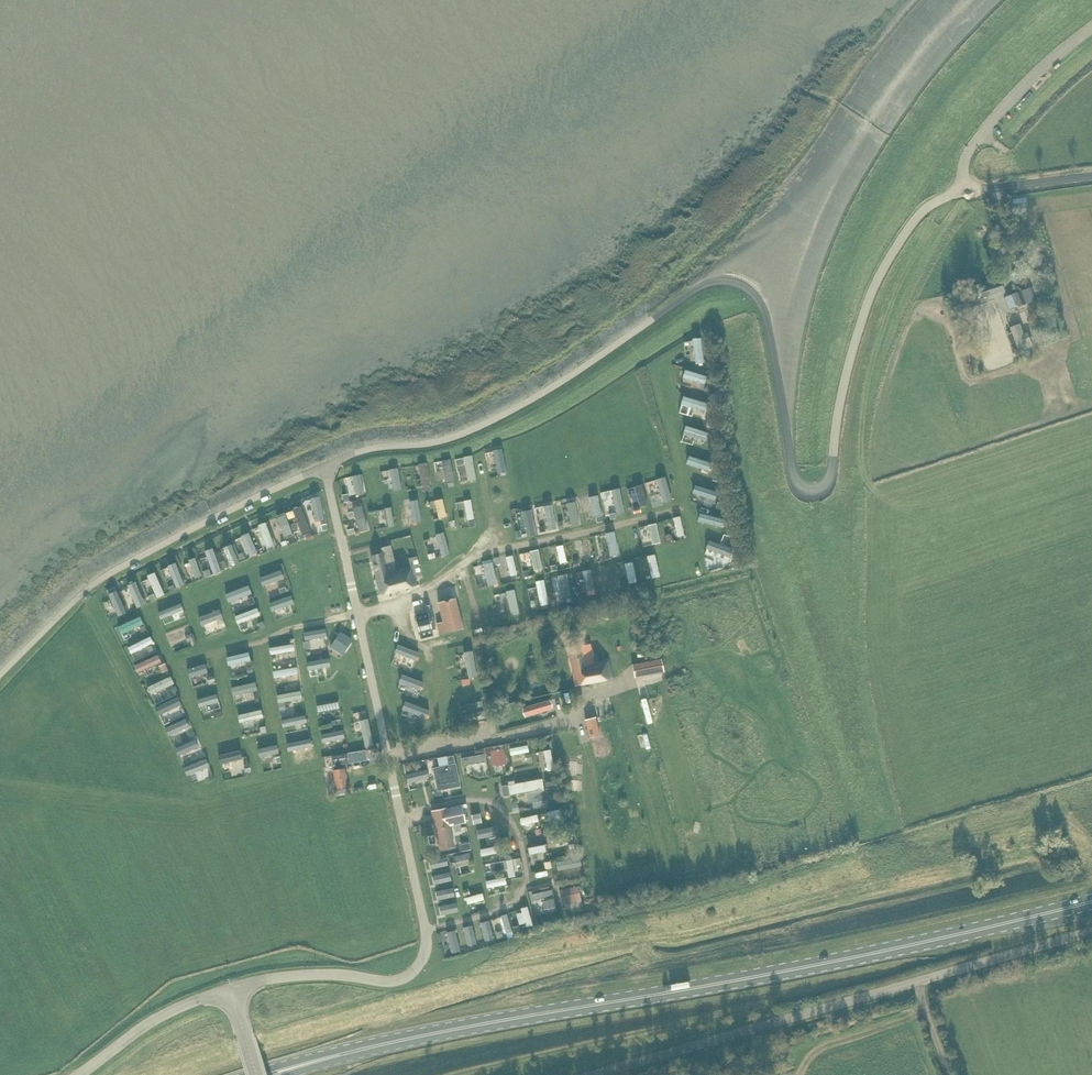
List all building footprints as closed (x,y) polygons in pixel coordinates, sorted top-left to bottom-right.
[(987,286),(981,288),(984,298),(1005,291),(1001,281),(988,285),(987,286)] [(1035,301),(1030,289),(1006,298),(1010,310),(1035,301)] [(1020,324),(1010,328),(1013,337),(1019,351),(1032,346),(1027,332),(1024,333),(1020,324)] [(689,363),(699,361),(694,337),(679,340),(681,348),(686,347),(689,363)] [(696,383),(699,375),(679,368),(676,376),(696,383)] [(699,413),(700,400),(675,397),(674,410),(699,413)] [(634,428),(645,426),(642,412),(631,415),(634,428)] [(675,440),(685,443),(687,437),(698,440),(701,430),(679,424),(675,440)] [(497,446),(488,447),(489,469),(498,469),(497,446)] [(682,454),(679,463),(702,469),(704,460),(682,454)] [(468,455),(452,456),(453,480),(469,479),(468,455)] [(443,458),(435,460),(436,463),(431,465),(433,476),(438,475),(439,481),(447,480),(443,458)] [(418,461),(410,463),(418,486),(425,483),(418,461)] [(366,480),(373,478),(371,467),(364,469),(366,480)] [(345,473),(346,492),(356,491),(355,473),(345,473)] [(644,488),(646,502),(662,499),(658,477),(650,479),(651,486),(644,488)] [(503,483),(495,485),(500,500),(507,498),(503,483)] [(614,489),(607,491),(612,510),(619,508),(614,489)] [(686,501),(708,504),(709,492),(688,489),(686,501)] [(574,504),(584,503),(585,515),(595,514),(593,495),(574,497),(574,504)] [(307,505),(302,506),(304,526),(318,525),(315,496),(306,497),(307,505)] [(437,497),(429,498),(431,517),(440,516),(437,497)] [(450,500),(451,507),(457,506),(459,519),(468,518),(465,498),(450,500)] [(558,502),(559,518),(565,518),(565,524),(573,524),(572,502),(558,502)] [(537,506),(542,524),(548,522),(544,505),(537,506)] [(371,508),(373,522),(381,521),(381,525),(389,523),(386,506),(371,508)] [(519,509),(524,528),(531,526),(526,507),(519,509)] [(286,509),(279,511),(282,520),(289,518),(286,509)] [(693,511),(691,519),(715,526),(717,518),(693,511)] [(276,535),(285,532),(279,512),(270,515),(276,535)] [(582,536),(574,538),(578,556),(586,554),(582,536)] [(722,556),(725,546),(701,539),(698,548),(722,556)] [(552,563),(561,561),(558,543),(550,544),(552,563)] [(371,556),(380,594),(417,586),(415,578),(421,576),(417,557),(409,559),(411,568),(396,571),(391,547),(382,549),(383,553),(371,556)] [(189,557),(178,561),(182,572),(186,570),(188,577),(195,575),(189,557)] [(603,588),(611,586),(606,563),(598,565),(603,588)] [(165,569),(158,571),(162,583),(168,581),(165,569)] [(254,576),(258,587),(275,580),(271,570),(254,576)] [(582,577),(567,580),(570,594),(585,591),(582,577)] [(115,587),(118,604),(114,605),(114,607),(137,602),(133,583),(115,587)] [(221,599),(245,592),(243,584),(219,591),(221,599)] [(188,606),(210,597),(206,589),(185,597),(188,606)] [(108,595),(96,600),(103,616),(115,611),(108,595)] [(504,595),(492,595),(493,606),(505,606),(504,595)] [(463,629),(455,599),(438,603),(443,622),(436,624),(439,635),(463,629)] [(195,622),(210,616),(208,609),(192,615),(195,622)] [(249,611),(231,613),(232,627),(250,625),(249,611)] [(431,630),(435,629),(432,617),(428,618),(427,611),(414,614),(420,639),(433,636),(431,630)] [(133,615),(112,625),(115,633),(136,623),(133,615)] [(330,643),(344,651),(351,641),(338,632),(330,643)] [(144,635),(120,645),(123,652),(147,642),(144,635)] [(194,640),(188,643),(190,649),(196,647),(194,640)] [(288,643),(263,644),(263,652),(288,651),(288,643)] [(576,685),(613,678),(609,660),(594,662),(590,644),(569,648),(576,685)] [(391,659),(411,664),(415,650),(394,645),(391,659)] [(219,655),(222,664),(244,658),(242,649),(219,655)] [(322,652),(304,653),(306,672),(323,671),(322,652)] [(128,663),(132,671),(155,662),(151,653),(128,663)] [(278,653),(265,654),(267,666),(290,663),(288,653),(278,654),(278,653)] [(633,665),(635,677),(664,671),(662,660),(633,665)] [(159,666),(162,672),(167,670),(165,664),(159,666)] [(290,665),(266,669),(268,677),(292,674),(290,665)] [(164,675),(142,684),(148,698),(151,697),(148,691),(167,683),(164,675)] [(280,678),(270,679),(271,690),(281,688),(280,678)] [(227,696),(251,689),(249,680),(225,687),(227,696)] [(613,693),(612,684),(595,686),(596,695),(613,693)] [(169,696),(149,705),(152,712),(172,703),(169,696)] [(196,712),(214,707),(211,696),(193,700),(196,712)] [(333,700),(310,704),(312,711),(335,707),(333,700)] [(525,717),(552,709),(549,700),(522,708),(525,717)] [(479,709),(470,711),(472,718),(480,717),(479,709)] [(275,719),(277,727),(301,721),(299,713),(275,719)] [(595,717),(585,720),(589,738),(600,736),(595,717)] [(167,735),(179,729),(176,721),(163,726),(167,735)] [(349,729),(361,743),(367,738),(355,724),(349,729)] [(335,741),(341,740),(340,734),(316,737),(319,753),(336,750),(335,741)] [(191,736),(176,743),(181,754),(196,748),(191,736)] [(305,747),(305,738),(284,739),(284,748),(305,747)] [(226,774),(238,771),(232,746),(218,750),(219,755),(213,757),(216,768),(224,766),(226,774)] [(486,757),(490,756),(492,765),(506,762),(503,749),(493,751),(492,747),(485,749),(486,757)] [(544,748),(535,749),(537,770),(546,769),(544,748)] [(291,760),(307,759),(306,749),(291,749),(291,760)] [(340,764),(349,763),(347,753),(331,756),(333,770),(336,789),(348,787),(345,768),(340,769),(340,764)] [(448,765),(432,768),(437,790),(459,786),(454,764),(452,756),(446,757),(448,765)] [(179,764),(183,778),(204,772),(199,757),(179,764)] [(420,769),(400,772),(402,786),(422,783),(420,769)] [(563,786),(569,784),(566,772),(560,773),(563,786)] [(542,778),(509,783),(510,794),(543,789),(542,778)] [(567,800),(577,797),(575,789),(565,792),(567,800)] [(526,793),(528,804),(546,801),(544,791),(526,793)] [(463,808),(467,807),(466,804),(446,808),(432,811),(441,849),(454,846),(450,826),(466,822),(463,808)] [(555,806),(540,810),(542,817),(549,815),(551,821),(559,819),(555,806)] [(515,824),(533,820),(531,812),(513,816),(515,824)] [(488,822),(470,826),(473,839),(491,835),(488,822)] [(544,832),(544,841),(564,840),(564,831),(544,832)] [(507,837),(501,839),(504,853),(511,851),(507,837)] [(474,855),(491,852),(490,844),(473,847),(474,855)] [(449,860),(461,857),(459,850),(447,853),(449,860)] [(422,868),(441,868),(440,857),(421,857),(422,868)] [(563,858),(557,859),(560,875),(566,874),(563,858)] [(499,871),(497,859),(484,862),(486,871),(492,869),(493,872),(499,871)] [(442,870),(424,874),(426,882),(444,879),(442,870)] [(484,877),(485,892),(492,891),(491,884),(500,883),(499,876),(484,877)] [(578,886),(559,891),(563,906),(582,901),(578,886)] [(447,888),(429,888),(429,897),(447,897),(447,888)] [(546,888),(526,891),(528,900),(537,898),(538,909),(549,907),(547,895),(546,888)] [(449,901),(431,905),(434,914),(451,909),(449,901)] [(514,927),(527,924),(521,906),(509,909),(514,927)] [(498,932),(505,931),(501,913),(494,914),(498,932)] [(483,919),(470,923),(475,940),(488,936),(483,919)] [(462,924),(461,942),(471,942),(472,924),(462,924)] [(437,952),(452,951),(451,929),(436,930),(437,952)]
